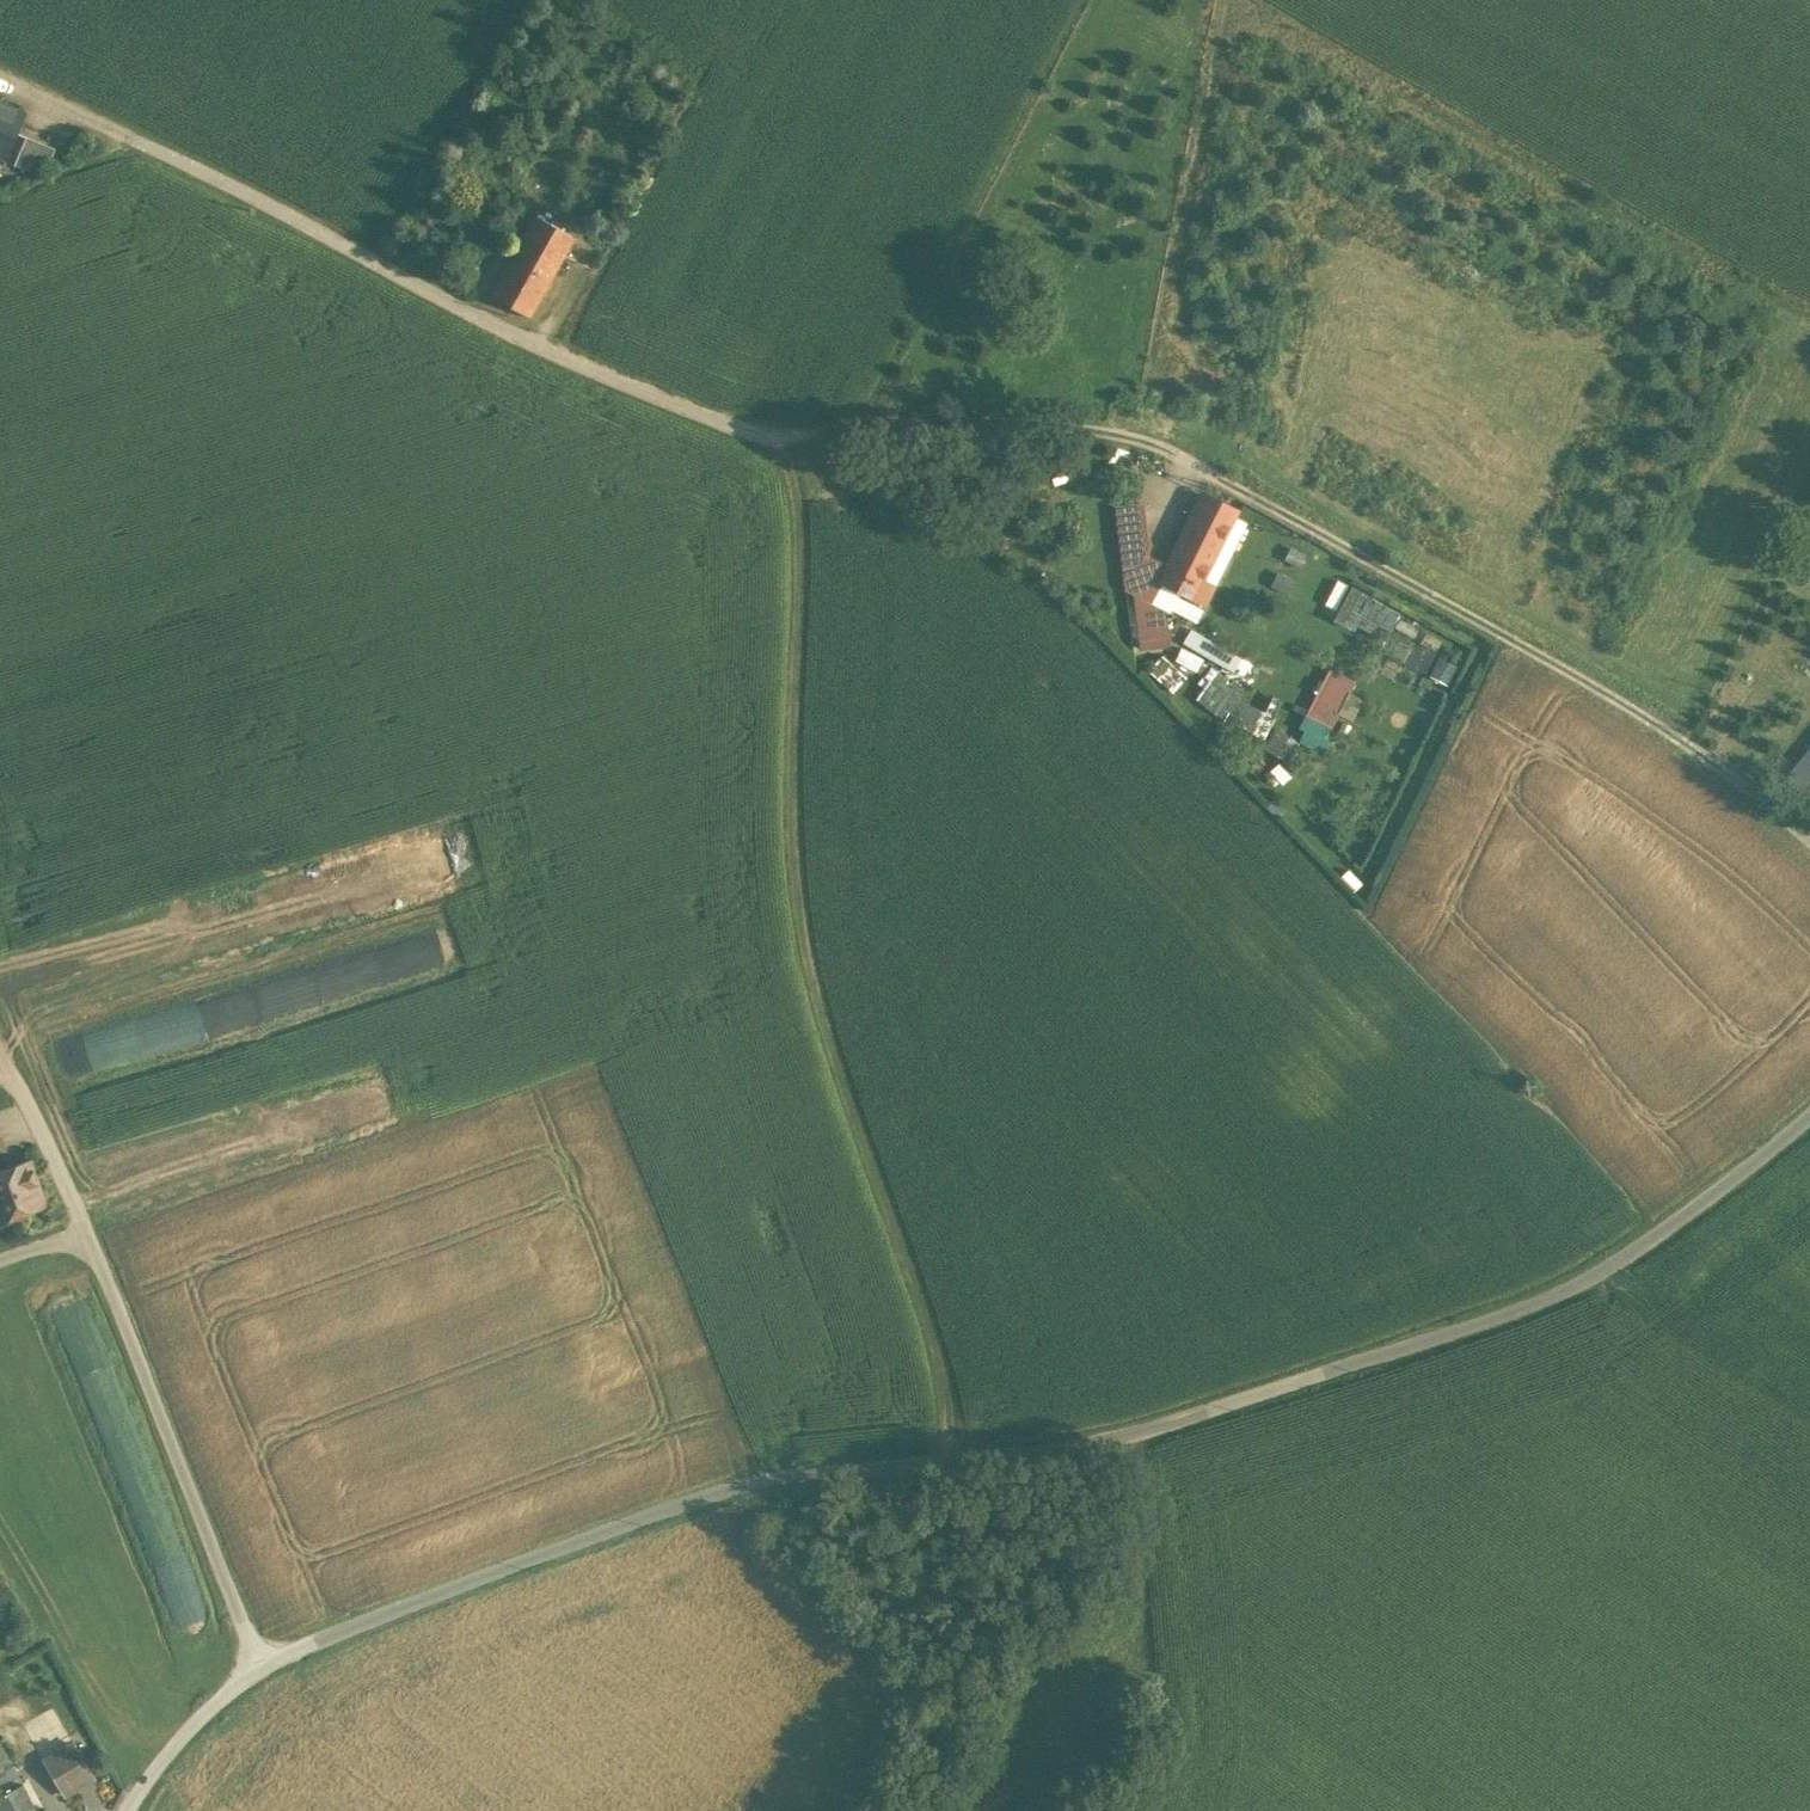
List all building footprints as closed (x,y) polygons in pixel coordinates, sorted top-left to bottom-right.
[(0,99),(0,150),(6,153),(9,154),(27,112),(0,99)] [(60,143),(31,130),(19,159),(47,172),(60,143)] [(537,216),(493,293),(532,316),(576,238),(537,216)] [(1168,565),(1161,579),(1163,580),(1176,587),(1192,595),(1200,579),(1212,586),(1245,521),(1232,515),(1235,510),(1203,494),(1168,565)] [(1144,503),(1115,506),(1120,549),(1147,545),(1147,546),(1150,545),(1144,503)] [(1147,546),(1147,545),(1120,549),(1126,589),(1134,593),(1152,602),(1163,580),(1161,579),(1168,565),(1148,555),(1147,546)] [(1212,586),(1200,579),(1192,595),(1204,601),(1212,586)] [(1325,601),(1335,606),(1330,616),(1385,641),(1400,608),(1335,579),(1325,601)] [(1163,580),(1152,602),(1134,593),(1140,647),(1170,643),(1165,609),(1176,587),(1163,580)] [(1239,657),(1191,628),(1184,641),(1232,669),(1239,657)] [(1332,728),(1337,714),(1352,719),(1361,695),(1349,691),(1355,676),(1323,665),(1305,719),(1332,728)] [(1788,776),(1802,788),(1809,778),(1809,750),(1788,776)] [(1802,788),(1809,795),(1809,778),(1802,788)] [(0,1170),(0,1201),(6,1217),(12,1220),(23,1215),(26,1209),(44,1203),(29,1160),(0,1170)] [(25,1785),(0,1736),(0,1798),(25,1785)] [(74,1744),(42,1764),(61,1795),(93,1776),(74,1744)] [(38,1810),(25,1785),(0,1798),(0,1810),(38,1810)]
